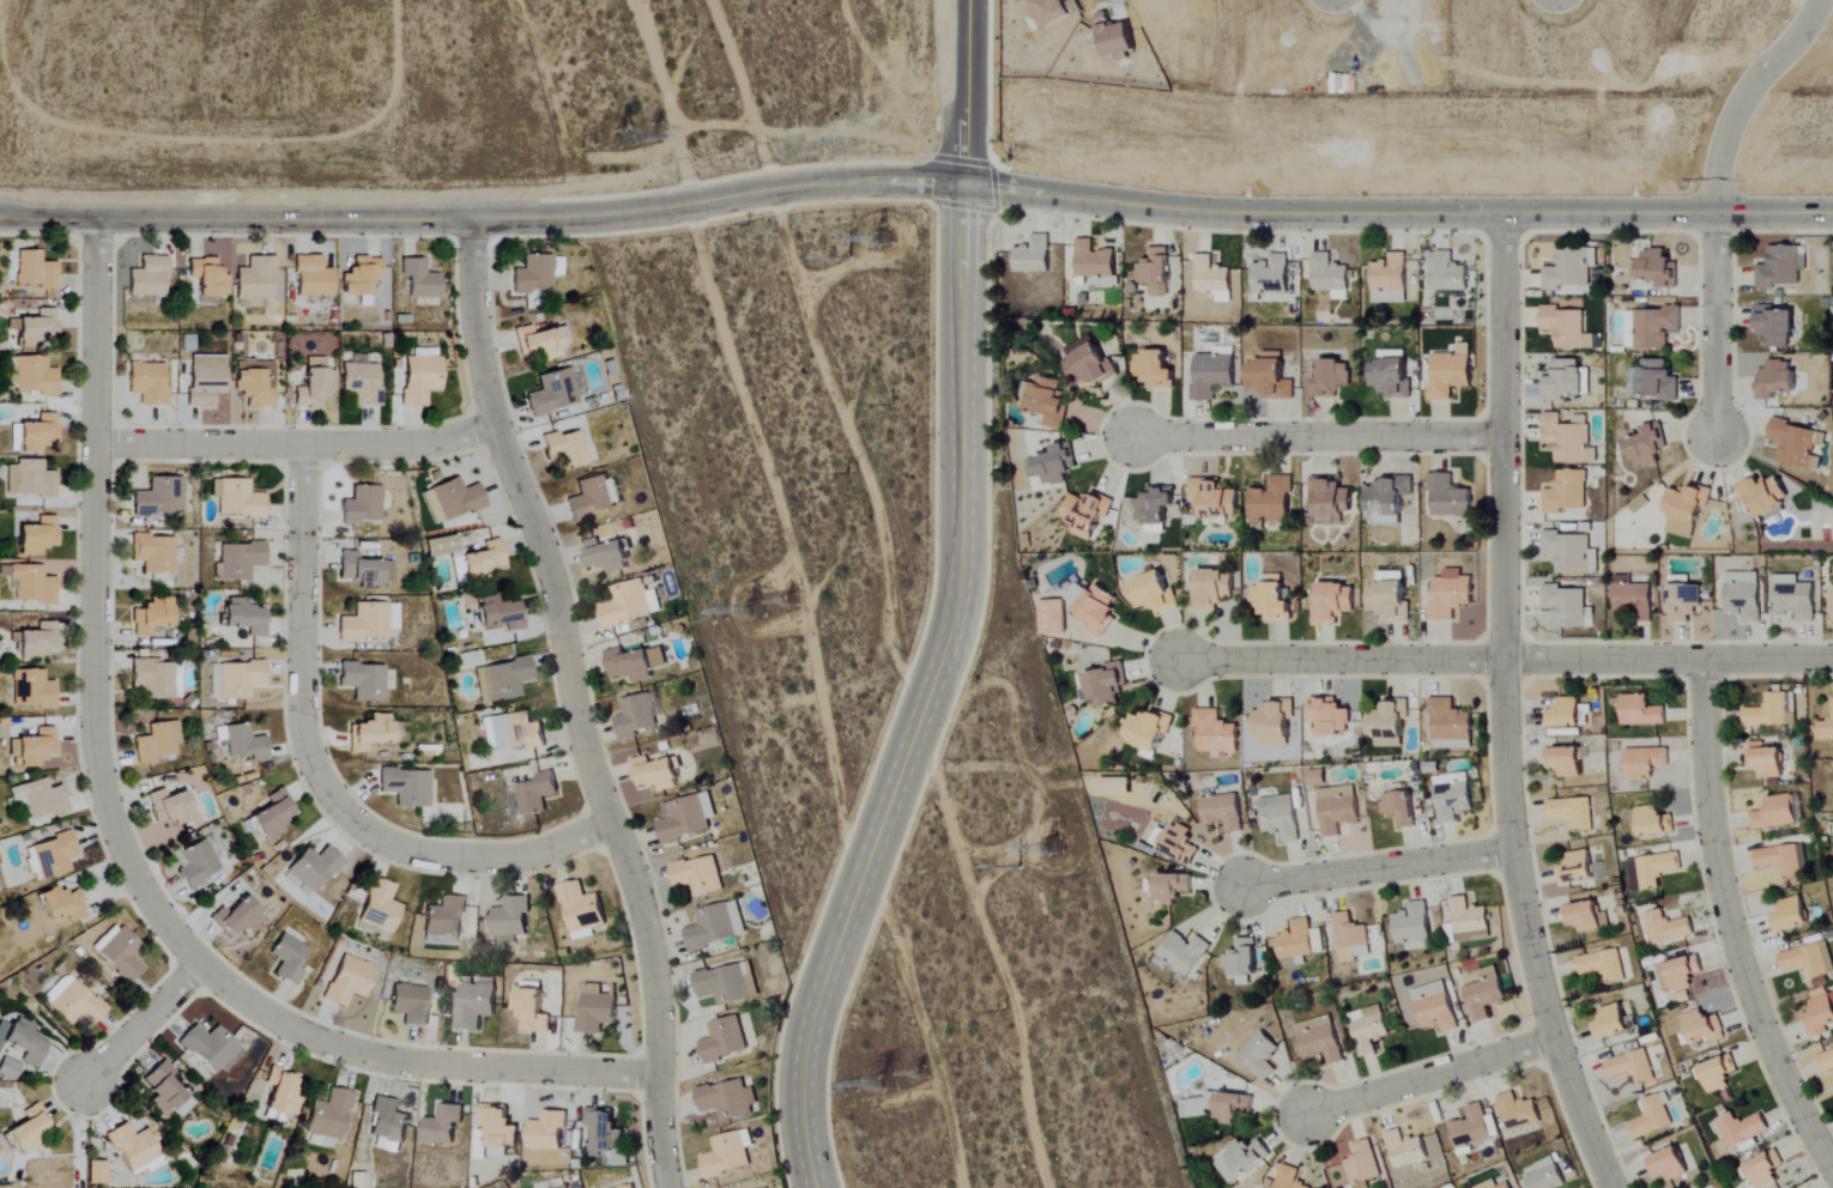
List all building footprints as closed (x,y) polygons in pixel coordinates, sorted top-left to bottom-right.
[(1084,13),(1078,0),(1075,0),(1067,4),(1065,0),(1038,0),(1035,2),(1041,15),(1036,17),(1043,32),(1084,13)] [(1101,14),(1106,60),(1138,56),(1134,25),(1113,27),(1111,12),(1101,14)] [(1015,272),(1050,272),(1050,234),(1033,234),(1033,247),(1015,247),(1015,272)] [(1095,239),(1078,239),(1078,276),(1116,277),(1116,250),(1095,250),(1095,239)] [(1759,265),(1758,289),(1775,289),(1775,284),(1800,285),(1801,270),(1807,271),(1808,255),(1802,255),(1802,246),(1770,245),(1770,265),(1759,265)] [(1151,295),(1169,296),(1170,248),(1151,247),(1151,262),(1138,262),(1138,283),(1151,283),(1151,295)] [(1591,286),(1591,267),(1598,267),(1598,249),(1559,248),(1558,267),(1545,267),(1545,290),(1562,291),(1562,286),(1591,286)] [(1631,280),(1662,279),(1662,288),(1679,288),(1678,258),(1668,258),(1668,249),(1646,249),(1646,260),(1631,260),(1631,280)] [(17,285),(40,285),(40,289),(57,289),(57,263),(41,263),(41,251),(17,251),(17,285)] [(1434,290),(1469,290),(1469,265),(1454,264),(1454,252),(1429,251),(1429,270),(1435,270),(1434,290)] [(1315,291),(1334,291),(1334,300),(1349,300),(1348,265),(1332,265),(1331,253),(1314,253),(1315,291)] [(1373,303),(1406,303),(1407,253),(1390,253),(1389,262),(1373,262),(1373,303)] [(1213,254),(1196,255),(1198,292),(1216,291),(1216,303),(1232,302),(1231,267),(1214,267),(1213,254)] [(1289,293),(1289,254),(1271,254),(1271,263),(1254,263),(1254,293),(1289,293)] [(513,292),(552,291),(552,255),(523,255),(523,269),(513,269),(513,292)] [(129,296),(166,296),(167,257),(142,256),(141,270),(129,269),(129,296)] [(236,268),(237,299),(275,298),(274,256),(248,257),(248,268),(236,268)] [(297,297),(334,296),(334,269),(322,269),(322,256),(297,256),(297,297)] [(382,258),(355,257),(354,270),(343,270),(343,294),(373,295),(374,276),(381,277),(382,258)] [(189,259),(189,279),(199,279),(200,296),(229,296),(229,276),(220,276),(220,259),(189,259)] [(427,259),(402,259),(402,276),(410,276),(410,298),(441,298),(441,273),(427,273),(427,259)] [(1543,302),(1544,331),(1556,330),(1557,350),(1586,349),(1585,301),(1543,302)] [(1682,309),(1629,308),(1628,348),(1669,348),(1669,329),(1682,329),(1682,309)] [(1795,308),(1755,308),(1755,330),(1765,329),(1765,347),(1796,347),(1795,308)] [(57,309),(37,309),(37,318),(20,317),(19,347),(42,347),(42,336),(57,337),(57,309)] [(515,329),(524,359),(536,356),(538,364),(567,355),(558,327),(533,334),(530,325),(515,329)] [(1068,347),(1074,360),(1069,362),(1081,390),(1116,375),(1098,334),(1068,347)] [(1313,398),(1341,398),(1341,386),(1351,386),(1351,364),(1341,364),(1341,350),(1322,350),(1321,379),(1313,379),(1313,398)] [(1147,389),(1177,388),(1177,369),(1170,370),(1170,351),(1135,352),(1136,377),(1147,377),(1147,389)] [(1295,380),(1285,380),(1285,352),(1263,352),(1263,362),(1248,361),(1248,389),(1264,389),(1264,399),(1294,399),(1295,380)] [(1235,387),(1236,355),(1197,354),(1196,384),(1192,384),(1192,400),(1214,401),(1215,386),(1235,387)] [(1453,400),(1453,387),(1474,387),(1474,354),(1434,355),(1435,384),(1430,384),(1430,400),(1453,400)] [(58,396),(58,368),(47,368),(46,356),(15,357),(16,392),(41,392),(41,396),(58,396)] [(216,407),(216,394),(226,394),(226,357),(190,357),(189,407),(216,407)] [(325,367),(325,358),(305,357),(305,367),(325,367)] [(403,358),(404,407),(427,407),(427,391),(441,390),(440,357),(403,358)] [(1659,400),(1678,400),(1679,369),(1668,368),(1668,359),(1642,358),(1641,395),(1660,395),(1659,400)] [(1386,399),(1412,398),(1411,359),(1371,360),(1372,387),(1385,387),(1386,399)] [(1586,360),(1557,359),(1556,371),(1547,370),(1546,401),(1565,402),(1565,395),(1585,395),(1586,360)] [(1760,400),(1780,399),(1780,395),(1798,394),(1797,360),(1771,361),(1771,372),(1759,372),(1760,400)] [(274,407),(274,363),(236,362),(236,394),(247,395),(247,407),(274,407)] [(165,406),(167,364),(129,363),(128,394),(140,394),(140,406),(165,406)] [(378,363),(342,364),(343,407),(379,406),(378,363)] [(295,408),(323,408),(323,390),(335,390),(334,368),(305,368),(305,388),(295,388),(295,408)] [(538,376),(541,390),(526,393),(531,416),(579,405),(571,368),(538,376)] [(1031,410),(1049,414),(1046,425),(1061,429),(1072,382),(1039,375),(1031,410)] [(1544,444),(1560,444),(1559,463),(1598,463),(1598,448),(1591,448),(1591,425),(1563,425),(1563,413),(1544,413),(1544,444)] [(59,414),(39,414),(38,423),(21,422),(21,451),(48,451),(48,440),(59,440),(59,414)] [(1819,428),(1774,421),(1770,441),(1783,443),(1779,463),(1819,470),(1821,458),(1814,456),(1819,428)] [(1645,426),(1647,435),(1631,438),(1636,468),(1664,463),(1661,451),(1668,449),(1664,423),(1645,426)] [(589,464),(580,430),(559,435),(558,432),(542,436),(548,459),(559,456),(563,470),(589,464)] [(1078,469),(1072,441),(1055,445),(1056,452),(1027,458),(1032,478),(1045,475),(1048,486),(1070,481),(1068,472),(1078,469)] [(7,496),(56,496),(57,471),(43,471),(43,461),(7,461),(7,496)] [(1545,489),(1545,514),(1563,514),(1563,508),(1587,509),(1588,470),(1559,470),(1559,489),(1545,489)] [(615,510),(606,474),(576,481),(580,496),(567,499),(572,520),(615,510)] [(1454,474),(1429,474),(1429,491),(1435,491),(1434,516),(1474,517),(1475,489),(1454,488),(1454,474)] [(1753,499),(1762,516),(1792,501),(1779,476),(1763,484),(1758,475),(1736,486),(1745,503),(1753,499)] [(1270,489),(1250,490),(1252,523),(1292,522),(1291,476),(1270,477),(1270,489)] [(1413,476),(1384,477),(1384,485),(1366,485),(1367,515),(1405,514),(1404,496),(1414,496),(1413,476)] [(134,491),(133,514),(183,515),(184,478),(150,477),(150,491),(134,491)] [(487,504),(478,483),(464,488),(459,477),(421,492),(435,526),(487,504)] [(1240,517),(1240,491),(1222,490),(1222,479),(1191,478),(1190,498),(1205,498),(1205,516),(1240,517)] [(1311,497),(1318,498),(1318,523),(1344,523),(1344,512),(1353,512),(1354,489),(1342,489),(1342,478),(1311,478),(1311,497)] [(219,517),(266,516),(266,493),(250,494),(250,479),(212,480),(212,498),(218,498),(219,517)] [(1696,541),(1711,489),(1693,484),(1691,491),(1673,486),(1665,512),(1673,514),(1668,533),(1696,541)] [(381,523),(382,486),(353,486),(353,500),(343,500),(342,522),(381,523)] [(1124,522),(1146,522),(1146,533),(1168,534),(1168,506),(1175,506),(1175,487),(1146,487),(1146,499),(1124,499),(1124,522)] [(1096,542),(1112,499),(1093,492),(1091,499),(1073,492),(1064,517),(1071,520),(1067,532),(1096,542)] [(21,525),(20,555),(44,556),(45,543),(57,544),(58,516),(38,516),(38,525),(21,525)] [(1558,574),(1596,573),(1595,533),(1544,534),(1544,555),(1557,555),(1558,574)] [(143,573),(175,573),(174,536),(132,536),(132,562),(143,562),(143,573)] [(460,553),(458,536),(426,539),(428,556),(460,553)] [(484,542),(485,551),(462,556),(468,584),(489,579),(488,571),(507,567),(501,538),(484,542)] [(600,546),(598,538),(581,542),(588,571),(609,566),(611,574),(633,568),(626,540),(600,546)] [(251,581),(251,566),(266,566),(266,544),(221,543),(221,580),(251,581)] [(357,561),(357,552),(341,552),(340,581),(360,581),(360,589),(381,589),(381,581),(393,581),(394,561),(357,561)] [(56,577),(43,577),(43,566),(0,565),(0,577),(16,577),(16,602),(56,603),(56,577)] [(1430,621),(1456,621),(1455,607),(1476,607),(1476,577),(1463,577),(1463,569),(1446,569),(1446,578),(1436,578),(1436,602),(1430,602),(1430,621)] [(1179,607),(1165,570),(1128,583),(1138,611),(1155,604),(1158,614),(1179,607)] [(1200,590),(1192,589),(1192,608),(1225,609),(1225,597),(1237,598),(1238,571),(1200,570),(1200,590)] [(1370,611),(1381,611),(1381,620),(1408,620),(1408,571),(1379,571),(1379,585),(1370,586),(1370,611)] [(1761,572),(1727,573),(1728,614),(1744,614),(1745,623),(1762,623),(1761,572)] [(1286,601),(1285,575),(1265,575),(1265,587),(1253,588),(1253,614),(1265,614),(1265,621),(1295,621),(1294,601),(1286,601)] [(1800,575),(1777,575),(1778,613),(1798,613),(1798,623),(1817,623),(1816,583),(1800,583),(1800,575)] [(605,627),(662,613),(653,577),(611,587),(614,602),(600,605),(605,627)] [(1119,597),(1097,583),(1093,590),(1081,582),(1070,599),(1079,604),(1074,611),(1090,621),(1086,627),(1103,639),(1119,614),(1111,609),(1119,597)] [(1321,584),(1321,604),(1313,604),(1313,624),(1340,624),(1340,614),(1357,614),(1357,584),(1321,584)] [(1558,628),(1587,627),(1587,589),(1562,590),(1562,584),(1544,585),(1544,609),(1558,609),(1558,628)] [(1654,622),(1655,585),(1617,584),(1616,613),(1638,613),(1638,622),(1654,622)] [(1692,624),(1692,612),(1704,613),(1705,585),(1673,584),(1672,623),(1692,624)] [(507,632),(525,629),(520,600),(501,603),(500,594),(478,598),(484,627),(506,623),(507,632)] [(174,598),(148,597),(147,610),(133,609),(133,637),(153,637),(153,627),(173,627),(174,598)] [(249,637),(266,637),(267,607),(246,607),(247,598),(226,598),(225,626),(249,627),(249,637)] [(1043,634),(1067,634),(1065,600),(1041,601),(1043,634)] [(339,640),(388,640),(389,603),(355,603),(355,618),(339,617),(339,640)] [(56,622),(38,622),(38,631),(17,632),(18,660),(47,660),(47,650),(57,649),(56,622)] [(606,651),(613,680),(633,675),(635,683),(653,678),(651,670),(667,666),(663,646),(625,655),(623,647),(606,651)] [(475,667),(481,704),(522,697),(520,684),(535,682),(531,658),(475,667)] [(143,700),(173,699),(172,659),(131,660),(132,688),(142,688),(143,700)] [(1088,673),(1093,707),(1124,702),(1122,686),(1127,685),(1124,661),(1103,665),(1104,671),(1088,673)] [(221,700),(251,700),(251,686),(267,686),(266,662),(221,663),(221,700)] [(385,665),(340,664),(339,687),(354,687),(354,701),(384,702),(385,665)] [(219,699),(220,665),(211,665),(210,699),(219,699)] [(12,670),(13,706),(40,705),(40,710),(55,710),(54,681),(44,682),(44,669),(12,670)] [(622,701),(625,715),(615,717),(621,739),(658,729),(655,716),(659,715),(653,693),(622,701)] [(1786,727),(1786,693),(1767,693),(1767,709),(1745,708),(1745,727),(1786,727)] [(1668,725),(1668,706),(1653,707),(1653,695),(1623,696),(1624,726),(1668,725)] [(1547,710),(1547,728),(1584,727),(1583,697),(1560,697),(1560,709),(1547,710)] [(1831,723),(1819,722),(1818,740),(1832,741),(1832,697),(1831,723)] [(1322,734),(1352,734),(1352,710),(1341,710),(1341,698),(1313,698),(1313,717),(1321,717),(1322,734)] [(1474,749),(1473,710),(1455,710),(1455,698),(1430,698),(1430,717),(1435,717),(1435,749),(1474,749)] [(1253,736),(1262,736),(1261,746),(1293,747),(1294,699),(1272,699),(1271,708),(1254,708),(1253,736)] [(1386,711),(1369,710),(1368,736),(1376,736),(1376,748),(1406,749),(1408,700),(1387,699),(1386,711)] [(1174,716),(1153,709),(1150,718),(1134,712),(1124,740),(1144,747),(1141,756),(1158,762),(1174,716)] [(1201,753),(1239,754),(1240,723),(1220,723),(1221,710),(1196,709),(1195,727),(1202,727),(1201,753)] [(481,718),(486,751),(529,744),(530,750),(547,747),(544,722),(531,724),(529,711),(481,718)] [(368,744),(393,744),(393,714),(370,714),(370,723),(352,723),(352,754),(368,753),(368,744)] [(176,757),(172,721),(149,724),(150,736),(134,738),(137,762),(176,757)] [(215,727),(216,741),(227,740),(228,758),(251,756),(252,762),(269,760),(267,736),(250,738),(249,724),(215,727)] [(56,727),(36,728),(36,738),(10,738),(11,767),(44,767),(43,755),(56,755),(56,727)] [(1766,743),(1748,743),(1748,765),(1762,766),(1762,778),(1784,779),(1785,749),(1766,749),(1766,743)] [(1584,747),(1547,748),(1547,767),(1561,767),(1561,778),(1585,777),(1584,747)] [(1671,767),(1670,749),(1627,750),(1628,779),(1655,779),(1655,767),(1671,767)] [(632,760),(638,790),(660,785),(661,792),(683,787),(677,759),(650,764),(648,756),(632,760)] [(396,808),(430,808),(429,770),(380,771),(380,793),(396,793),(396,808)] [(546,812),(545,798),(558,796),(555,770),(537,773),(538,782),(518,784),(521,815),(546,812)] [(1327,770),(1309,770),(1309,786),(1328,785),(1327,770)] [(1475,811),(1470,773),(1435,777),(1442,825),(1459,822),(1458,813),(1475,811)] [(1134,778),(1103,778),(1103,792),(1134,793),(1134,778)] [(9,788),(13,803),(25,800),(30,821),(69,811),(62,785),(48,789),(46,779),(9,788)] [(1324,838),(1342,837),(1340,825),(1361,823),(1358,786),(1320,789),(1324,838)] [(252,816),(267,842),(286,831),(282,823),(297,814),(283,788),(266,797),(271,806),(252,816)] [(146,795),(156,823),(173,817),(176,826),(197,818),(187,790),(167,797),(164,789),(146,795)] [(1386,817),(1399,816),(1400,829),(1418,827),(1414,792),(1384,795),(1386,817)] [(1765,798),(1767,811),(1751,813),(1754,831),(1798,824),(1793,794),(1765,798)] [(668,819),(657,822),(664,844),(711,831),(700,795),(664,805),(668,819)] [(1205,825),(1227,824),(1227,833),(1244,832),(1241,795),(1203,798),(1205,825)] [(1301,842),(1295,795),(1261,799),(1265,834),(1282,831),(1284,844),(1301,842)] [(1591,798),(1549,802),(1551,821),(1573,819),(1575,832),(1595,830),(1591,798)] [(1676,832),(1674,815),(1665,816),(1663,805),(1631,809),(1634,838),(1676,832)] [(1193,866),(1201,850),(1189,844),(1194,834),(1174,823),(1161,850),(1193,866)] [(32,844),(42,880),(71,873),(68,860),(79,858),(72,833),(32,844)] [(189,889),(222,871),(204,838),(172,856),(189,889)] [(345,861),(327,845),(318,856),(308,848),(287,871),(314,895),(345,861)] [(1756,850),(1758,870),(1783,868),(1784,879),(1801,878),(1799,846),(1756,850)] [(1558,867),(1561,886),(1598,879),(1592,850),(1569,854),(1571,865),(1558,867)] [(1638,857),(1641,891),(1662,889),(1661,875),(1683,873),(1681,853),(1638,857)] [(671,866),(676,888),(693,884),(696,897),(724,891),(716,855),(671,866)] [(1158,904),(1180,905),(1180,893),(1193,893),(1193,876),(1159,874),(1158,904)] [(394,934),(403,905),(390,901),(395,885),(372,878),(359,925),(394,934)] [(560,885),(572,941),(595,936),(593,929),(608,926),(600,893),(585,896),(582,880),(560,885)] [(77,889),(60,895),(58,887),(39,894),(49,922),(67,916),(70,922),(87,916),(77,889)] [(1772,917),(1778,935),(1813,924),(1805,895),(1782,902),(1785,913),(1772,917)] [(228,913),(222,907),(209,919),(230,941),(246,926),(251,932),(266,918),(247,896),(228,913)] [(463,897),(440,896),(440,906),(427,906),(426,935),(462,936),(463,897)] [(1489,906),(1470,908),(1469,896),(1453,898),(1457,941),(1492,938),(1489,906)] [(528,897),(504,897),(504,908),(492,908),(492,937),(529,936),(528,897)] [(686,928),(690,949),(747,939),(740,902),(697,910),(700,926),(686,928)] [(1432,949),(1429,902),(1409,903),(1410,913),(1395,913),(1397,951),(1432,949)] [(1604,931),(1600,902),(1564,907),(1567,925),(1580,923),(1582,934),(1604,931)] [(1647,914),(1653,945),(1696,936),(1692,918),(1669,923),(1666,910),(1647,914)] [(1367,926),(1354,928),(1352,912),(1335,914),(1340,964),(1357,962),(1357,957),(1370,956),(1367,926)] [(1292,920),(1293,933),(1277,934),(1279,967),(1304,965),(1304,956),(1314,955),(1311,919),(1292,920)] [(91,948),(128,984),(144,967),(133,957),(142,948),(115,923),(91,948)] [(1212,945),(1197,936),(1193,944),(1174,932),(1158,958),(1192,979),(1212,945)] [(282,962),(274,975),(295,987),(304,972),(298,968),(309,950),(282,934),(270,955),(282,962)] [(1256,976),(1256,939),(1237,939),(1237,953),(1226,953),(1225,975),(1256,976)] [(1813,980),(1832,975),(1823,943),(1781,955),(1786,973),(1809,967),(1813,980)] [(1609,985),(1627,981),(1619,949),(1577,959),(1582,978),(1606,972),(1609,985)] [(325,1001),(346,1008),(351,994),(366,999),(376,967),(341,955),(325,1001)] [(1706,984),(1700,957),(1658,966),(1664,993),(1706,984)] [(694,975),(700,998),(717,994),(720,1006),(755,998),(746,962),(694,975)] [(1480,971),(1483,982),(1466,987),(1476,1024),(1499,1018),(1496,1007),(1509,1004),(1499,966),(1480,971)] [(72,1027),(80,1019),(90,1029),(107,1011),(67,972),(41,999),(72,1027)] [(1460,1029),(1446,982),(1413,992),(1424,1030),(1441,1025),(1444,1034),(1460,1029)] [(482,1016),(496,1016),(497,984),(461,983),(460,1000),(456,1000),(455,1030),(481,1030),(482,1016)] [(513,1011),(521,1012),(521,1032),(550,1032),(551,1016),(543,1016),(543,983),(522,983),(522,993),(513,993),(513,1011)] [(429,987),(393,986),(392,1013),(404,1014),(403,1026),(427,1027),(429,987)] [(1811,1001),(1816,1013),(1804,1017),(1812,1039),(1830,1033),(1827,1026),(1832,1023),(1832,993),(1811,1001)] [(578,1034),(602,1035),(602,1024),(618,1024),(618,996),(584,994),(583,1016),(578,1016),(578,1034)] [(1601,1010),(1605,1021),(1592,1026),(1598,1042),(1633,1031),(1624,1003),(1601,1010)] [(1363,1059),(1378,1054),(1374,1041),(1391,1036),(1382,1005),(1350,1014),(1363,1059)] [(1685,1016),(1695,1045),(1710,1040),(1711,1044),(1727,1039),(1719,1016),(1709,1019),(1705,1009),(1685,1016)] [(1295,1027),(1307,1061),(1326,1054),(1331,1066),(1347,1061),(1330,1014),(1295,1027)] [(707,1064),(749,1051),(739,1015),(710,1024),(714,1037),(700,1041),(707,1064)] [(49,1042),(32,1034),(36,1026),(16,1017),(3,1043),(24,1053),(20,1061),(36,1069),(49,1042)] [(218,1025),(207,1036),(196,1024),(180,1040),(214,1077),(242,1051),(218,1025)] [(1265,1082),(1280,1067),(1271,1059),(1282,1048),(1263,1031),(1239,1056),(1265,1082)] [(1636,1074),(1639,1084),(1656,1079),(1648,1049),(1607,1061),(1612,1081),(1636,1074)] [(1825,1075),(1832,1072),(1832,1051),(1818,1056),(1825,1075)] [(1729,1076),(1739,1073),(1733,1056),(1702,1066),(1711,1094),(1732,1087),(1729,1076)] [(3,1058),(0,1064),(0,1076),(14,1082),(21,1065),(3,1058)] [(179,1118),(195,1103),(173,1079),(177,1075),(164,1060),(142,1080),(157,1095),(151,1101),(163,1115),(170,1108),(179,1118)] [(271,1068),(266,1084),(274,1087),(264,1119),(290,1128),(301,1095),(295,1093),(300,1077),(271,1068)] [(696,1091),(703,1114),(718,1109),(722,1123),(753,1114),(743,1079),(696,1091)] [(351,1092),(329,1089),(327,1103),(312,1101),(306,1135),(344,1141),(351,1092)] [(1182,1101),(1184,1118),(1219,1114),(1220,1126),(1237,1124),(1236,1121),(1254,1118),(1251,1092),(1207,1097),(1207,1098),(1182,1101)] [(1542,1123),(1536,1099),(1517,1103),(1515,1092),(1499,1096),(1507,1131),(1542,1123)] [(1628,1124),(1635,1141),(1675,1126),(1663,1094),(1641,1102),(1646,1117),(1628,1124)] [(400,1101),(376,1097),(369,1136),(377,1137),(375,1149),(402,1154),(410,1115),(398,1113),(400,1101)] [(27,1122),(9,1130),(20,1156),(44,1145),(40,1135),(52,1130),(40,1103),(22,1110),(27,1122)] [(438,1119),(424,1118),(423,1143),(454,1144),(456,1123),(463,1123),(464,1106),(439,1105),(438,1119)] [(518,1128),(511,1128),(511,1106),(479,1106),(479,1123),(489,1123),(489,1147),(518,1147),(518,1128)] [(595,1157),(607,1158),(607,1152),(624,1152),(624,1131),(617,1131),(618,1111),(586,1110),(586,1127),(596,1128),(595,1157)] [(565,1150),(566,1112),(543,1111),(542,1121),(528,1121),(528,1150),(565,1150)] [(1731,1150),(1771,1131),(1763,1113),(1740,1124),(1734,1113),(1717,1121),(1731,1150)] [(161,1156),(149,1129),(134,1135),(128,1123),(109,1132),(126,1172),(161,1156)] [(752,1168),(747,1149),(754,1147),(750,1130),(713,1139),(716,1153),(702,1156),(707,1178),(752,1168)] [(1386,1134),(1396,1169),(1429,1160),(1423,1136),(1405,1141),(1402,1130),(1386,1134)] [(1272,1154),(1261,1140),(1251,1148),(1243,1140),(1214,1164),(1233,1187),(1272,1154)] [(1358,1159),(1339,1164),(1345,1187),(1354,1185),(1354,1187),(1369,1187),(1368,1181),(1382,1177),(1372,1140),(1354,1145),(1358,1159)] [(1671,1183),(1692,1173),(1680,1147),(1647,1161),(1654,1178),(1666,1172),(1671,1183)] [(1760,1187),(1768,1187),(1784,1180),(1779,1170),(1786,1166),(1778,1150),(1748,1166),(1760,1187)] [(1568,1187),(1555,1156),(1536,1164),(1539,1172),(1526,1177),(1531,1187),(1565,1187),(1568,1187)] [(107,1161),(88,1162),(89,1185),(107,1185),(107,1161)] [(1312,1187),(1298,1184),(1302,1170),(1283,1165),(1277,1187),(1312,1187)] [(1510,1182),(1499,1187),(1495,1180),(1477,1187),(1513,1187),(1510,1182)]
